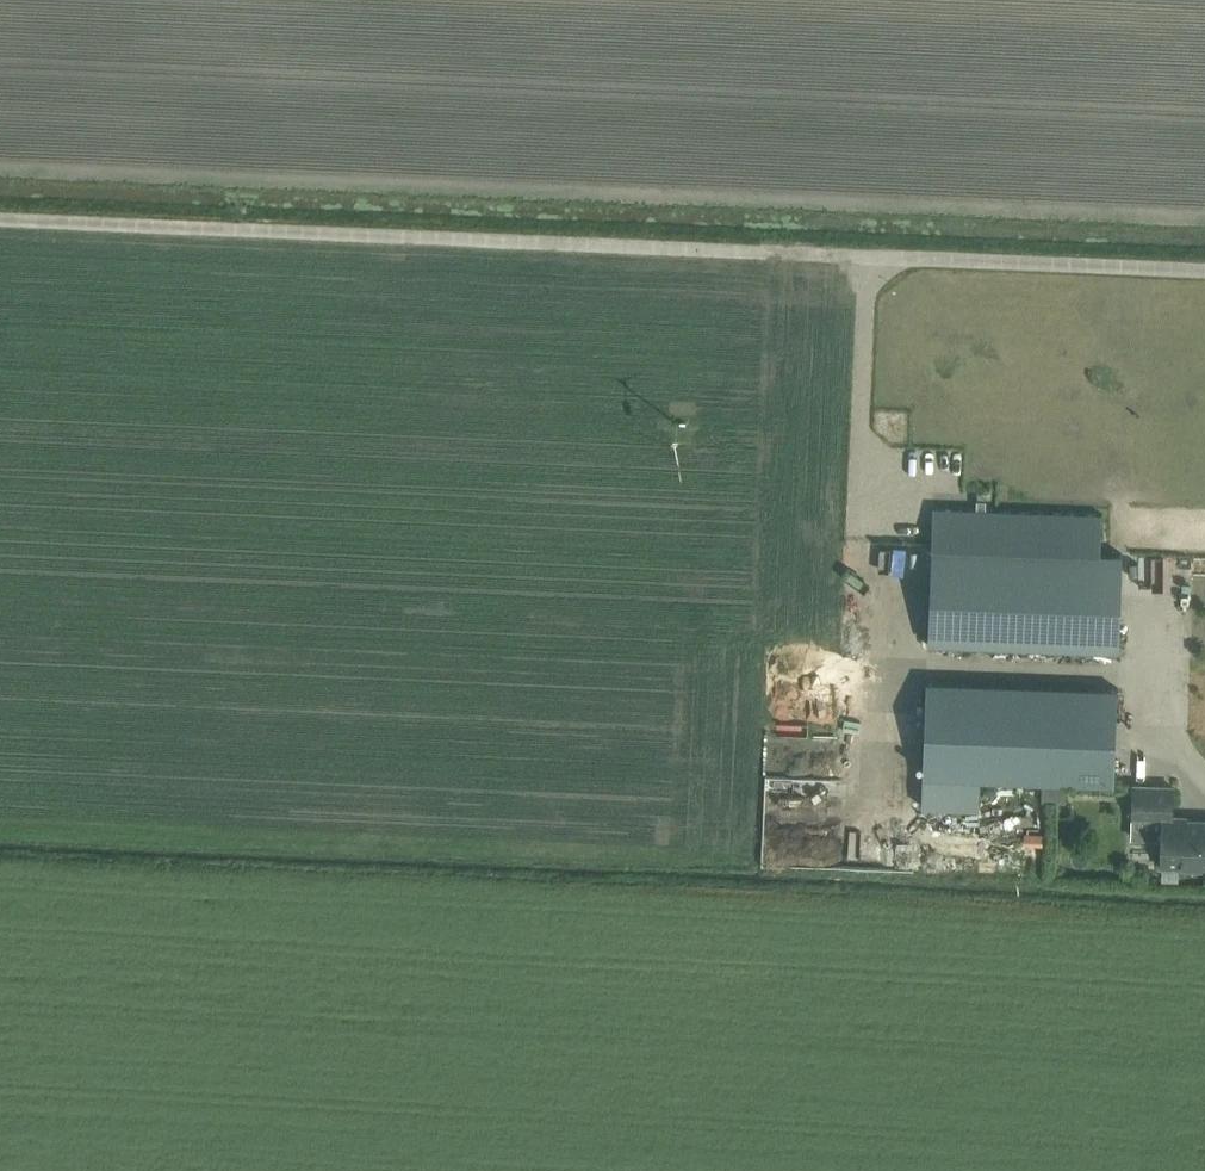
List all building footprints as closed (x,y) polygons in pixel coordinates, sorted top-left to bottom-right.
[(940,548),(936,643),(1120,650),(1124,554),(1108,554),(1110,516),(942,509),(940,548)] [(1138,586),(1157,586),(1157,559),(1138,559),(1138,586)] [(923,777),(1115,784),(1118,689),(927,682),(923,777)] [(1195,865),(1204,865),(1204,819),(1187,819),(1187,816),(1172,816),(1173,786),(1134,785),(1133,816),(1163,817),(1161,866),(1195,867),(1195,865)]
